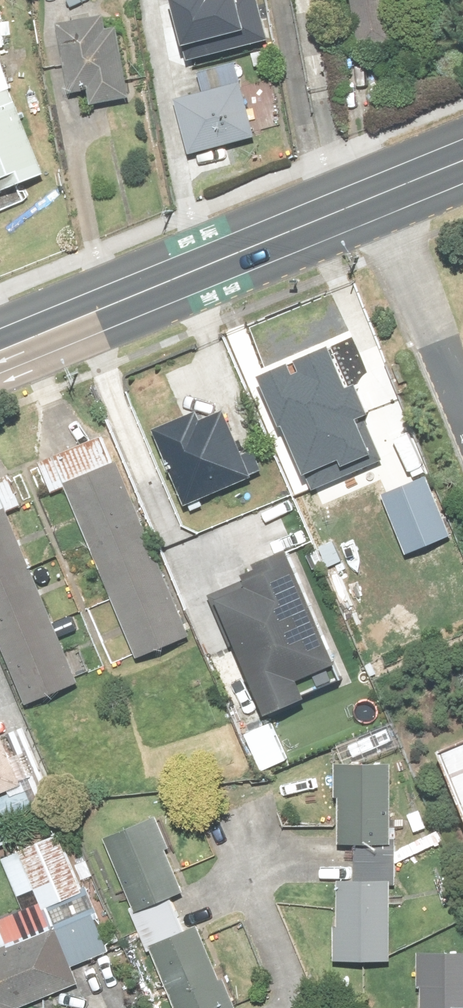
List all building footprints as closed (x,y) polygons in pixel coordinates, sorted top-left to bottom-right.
[(175,4),(192,63),(273,39),(262,0),(188,0),(175,4)] [(110,14),(50,23),(65,120),(125,111),(110,14)] [(47,172),(7,79),(5,79),(0,67),(0,192),(47,172)] [(256,77),(174,106),(194,162),(276,133),(256,77)] [(347,338),(269,371),(318,487),(387,458),(354,379),(363,375),(347,338)] [(228,407),(158,435),(185,503),(255,475),(228,407)] [(119,462),(63,485),(135,660),(191,637),(119,462)] [(426,474),(382,491),(405,548),(448,530),(426,474)] [(0,515),(0,633),(27,697),(81,675),(11,511),(0,515)] [(248,578),(218,592),(272,709),(311,691),(303,673),(336,658),(285,548),(242,567),(248,578)] [(0,733),(0,789),(22,780),(2,732),(0,733)] [(439,753),(462,814),(462,744),(439,753)] [(399,759),(342,759),(342,839),(399,839),(399,759)] [(160,812),(103,833),(130,906),(187,884),(160,812)] [(60,832),(4,855),(28,912),(84,889),(60,832)] [(395,876),(341,876),(342,955),(396,955),(395,876)] [(77,952),(98,943),(85,912),(0,949),(0,1007),(35,1007),(90,984),(77,952)] [(148,946),(175,1007),(238,1007),(201,923),(148,946)] [(418,946),(416,1007),(462,1007),(462,948),(418,946)]
